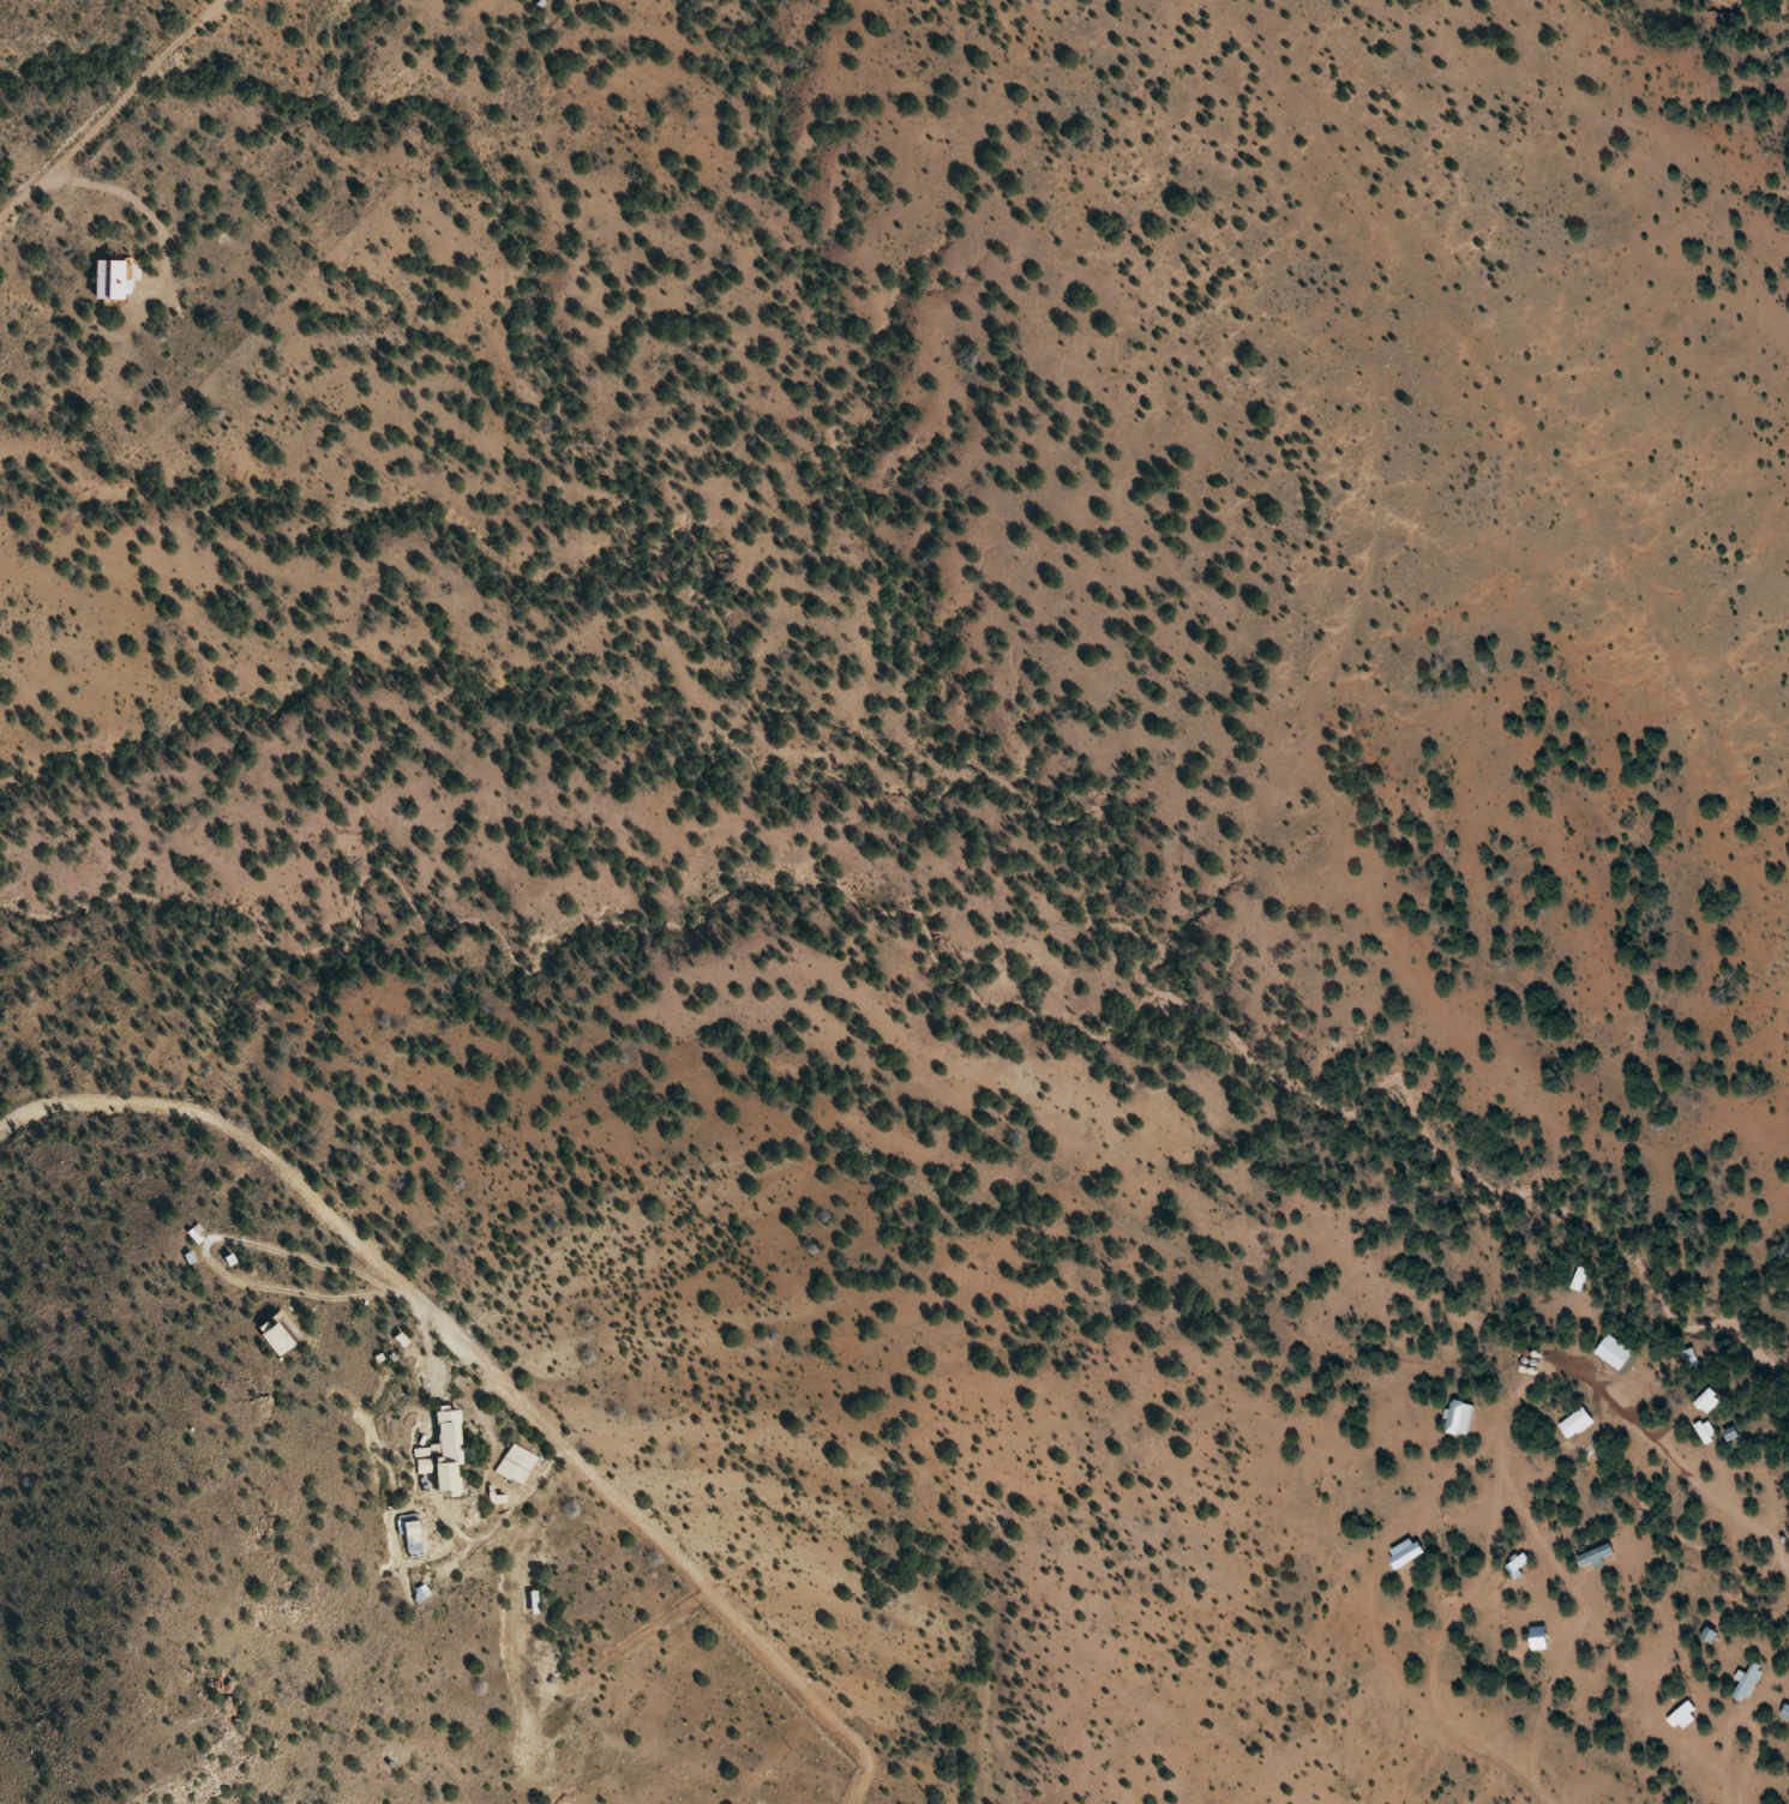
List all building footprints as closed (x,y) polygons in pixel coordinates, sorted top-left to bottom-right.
[(119,300),(119,279),(126,279),(126,261),(91,261),(91,300),(119,300)] [(253,1331),(275,1357),(295,1340),(274,1314),(253,1331)] [(1594,1354),(1621,1372),(1634,1352),(1608,1334),(1594,1354)] [(1723,1399),(1709,1387),(1695,1404),(1708,1416),(1723,1399)] [(1475,1405),(1452,1400),(1446,1432),(1469,1436),(1475,1405)] [(1569,1439),(1593,1421),(1583,1407),(1558,1426),(1569,1439)] [(453,1411),(433,1412),(435,1460),(429,1460),(431,1496),(452,1495),(450,1463),(456,1463),(453,1411)] [(494,1474),(519,1485),(533,1456),(507,1445),(494,1474)] [(417,1557),(414,1522),(401,1523),(405,1559),(417,1557)] [(1615,1556),(1609,1543),(1575,1557),(1581,1570),(1615,1556)] [(1732,1697),(1745,1703),(1763,1668),(1751,1661),(1732,1697)] [(1698,1711),(1686,1700),(1668,1719),(1680,1730),(1698,1711)] [(1785,1703),(1780,1715),(1788,1719),(1788,1705),(1785,1703)]
